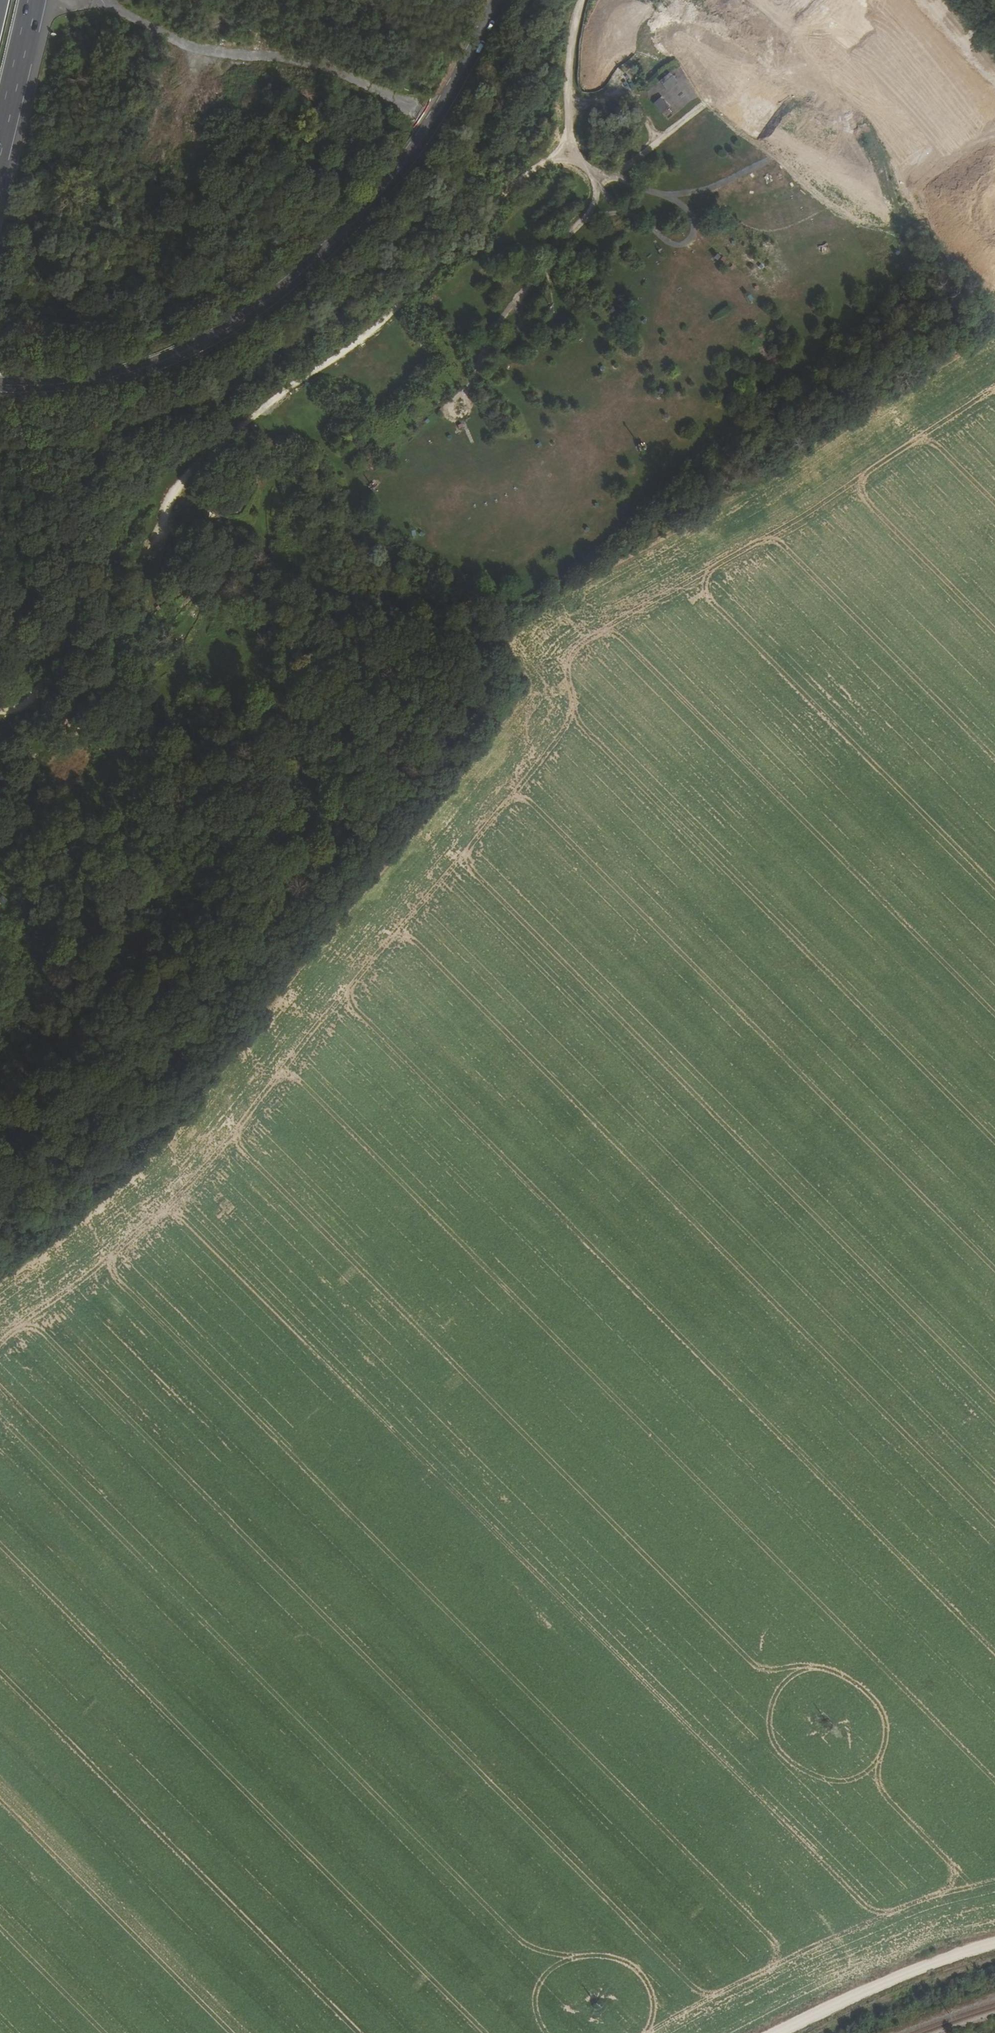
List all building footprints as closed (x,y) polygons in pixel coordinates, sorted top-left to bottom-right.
[(716,64),(741,56),(736,42),(712,49),(716,64)] [(667,91),(677,82),(672,77),(662,85),(667,91)] [(661,97),(652,104),(661,114),(669,107),(661,97)] [(828,244),(820,246),(822,254),(830,252),(828,244)]
